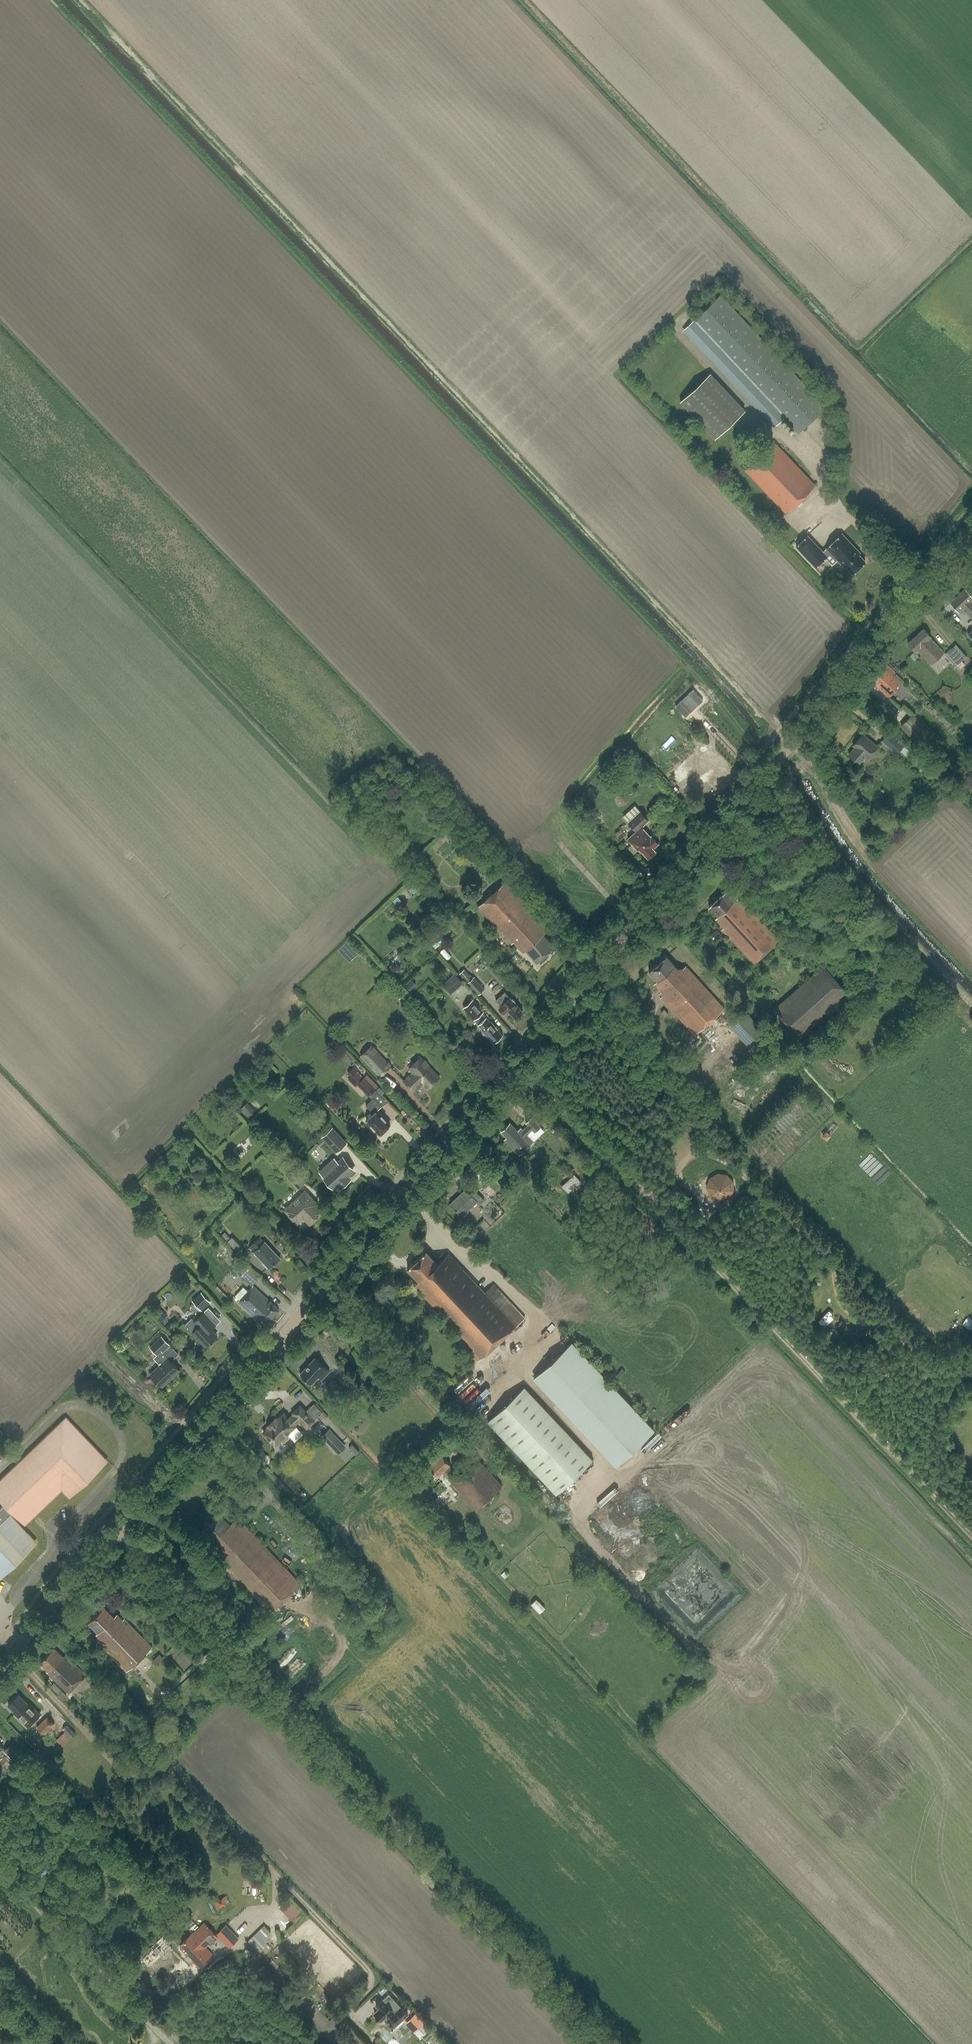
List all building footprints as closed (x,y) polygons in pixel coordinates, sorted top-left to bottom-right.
[(797,434),(825,407),(720,294),(692,321),(692,322),(783,419),(797,434)] [(774,427),(783,419),(692,322),(683,330),(774,427)] [(714,439),(744,410),(709,373),(679,402),(714,439)] [(786,513),(815,486),(774,442),(745,469),(786,513)] [(808,535),(796,546),(816,567),(827,556),(827,555),(830,551),(845,567),(846,565),(854,573),(866,562),(859,555),(861,553),(842,533),(827,548),(824,552),(808,535)] [(965,589),(951,602),(959,612),(963,608),(971,618),(971,601),(971,600),(971,599),(971,596),(965,589)] [(932,664),(944,652),(930,638),(931,637),(923,629),(908,643),(916,651),(918,649),(932,664)] [(889,697),(904,681),(886,665),(882,669),(880,667),(869,679),(889,697)] [(702,694),(692,685),(677,701),(688,711),(702,694)] [(917,744),(930,733),(913,715),(901,726),(917,744)] [(700,749),(706,744),(695,732),(689,737),(700,749)] [(897,753),(904,745),(889,732),(882,740),(897,753)] [(849,755),(860,764),(866,756),(868,758),(878,746),(863,734),(853,745),(856,747),(849,755)] [(710,741),(702,747),(710,759),(719,752),(710,741)] [(671,789),(676,784),(672,779),(666,785),(671,789)] [(648,857),(650,856),(651,856),(652,856),(653,855),(654,854),(654,853),(654,852),(656,851),(653,848),(659,843),(652,835),(651,836),(642,827),(647,822),(633,806),(622,816),(636,831),(628,839),(633,844),(629,847),(634,853),(639,848),(648,857)] [(546,925),(506,881),(475,910),(484,920),(487,917),(512,943),(514,941),(524,952),(526,950),(537,962),(554,946),(544,934),(546,932),(546,925)] [(753,964),(779,940),(746,904),(744,906),(737,899),(735,901),(726,892),(709,907),(718,917),(716,919),(724,928),(722,930),(753,964)] [(695,1034),(725,1008),(686,966),(684,968),(677,968),(666,956),(649,971),(657,981),(655,983),(664,993),(661,995),(668,1002),(666,1003),(695,1034)] [(850,994),(824,965),(774,1009),(800,1038),(850,994)] [(473,978),(470,975),(465,969),(460,973),(468,982),(473,978)] [(452,993),(463,983),(455,974),(444,984),(452,993)] [(415,977),(408,982),(414,991),(421,987),(415,977)] [(479,994),(485,989),(474,977),(473,978),(468,982),(479,994)] [(522,1013),(523,1011),(515,1003),(515,1001),(513,998),(511,998),(510,997),(510,998),(505,992),(496,1000),(501,1006),(499,1007),(504,1013),(508,1010),(516,1018),(517,1017),(519,1017),(521,1015),(522,1013)] [(473,1000),(464,1008),(475,1020),(476,1018),(480,1023),(479,1024),(483,1029),(482,1029),(482,1030),(482,1031),(483,1031),(483,1032),(483,1033),(484,1033),(484,1034),(485,1034),(486,1035),(487,1035),(488,1035),(494,1042),(497,1040),(498,1040),(499,1040),(500,1039),(501,1038),(501,1037),(502,1037),(502,1036),(502,1035),(497,1029),(497,1028),(491,1021),(491,1022),(486,1017),(482,1013),(483,1012),(473,1000)] [(760,1052),(775,1037),(747,1007),(731,1022),(760,1052)] [(381,1076),(393,1065),(373,1044),(361,1055),(381,1076)] [(428,1089),(440,1078),(420,1057),(409,1068),(413,1073),(404,1081),(414,1091),(423,1083),(428,1089)] [(358,1083),(370,1094),(376,1088),(365,1076),(364,1077),(357,1070),(358,1069),(355,1065),(349,1072),(352,1075),(349,1078),(356,1085),(358,1083)] [(386,1128),(390,1125),(382,1116),(382,1115),(378,1110),(382,1106),(374,1097),(366,1105),(374,1113),(367,1119),(370,1123),(369,1124),(374,1129),(375,1128),(381,1135),(387,1129),(386,1128)] [(255,1111),(247,1103),(241,1109),(248,1117),(255,1111)] [(538,1136),(543,1130),(541,1127),(531,1118),(526,1123),(528,1125),(523,1130),(521,1128),(518,1131),(510,1123),(501,1131),(507,1137),(504,1140),(519,1155),(534,1142),(527,1135),(533,1130),(535,1133),(538,1136)] [(336,1152),(347,1142),(333,1126),(322,1136),(336,1152)] [(343,1158),(324,1176),(334,1188),(341,1182),(343,1184),(350,1179),(347,1176),(354,1170),(343,1158)] [(727,1173),(717,1172),(708,1178),(706,1187),(710,1196),(718,1201),(729,1199),(729,1198),(732,1200),(731,1201),(731,1202),(732,1202),(732,1203),(732,1204),(732,1205),(733,1205),(733,1206),(734,1207),(735,1208),(736,1208),(736,1209),(737,1209),(738,1209),(739,1209),(740,1209),(741,1209),(742,1209),(743,1209),(744,1208),(745,1208),(745,1207),(746,1207),(746,1206),(747,1205),(747,1204),(748,1204),(748,1203),(748,1202),(748,1201),(748,1200),(748,1199),(748,1198),(747,1197),(747,1196),(746,1195),(745,1195),(745,1194),(744,1194),(743,1193),(742,1193),(741,1193),(740,1193),(739,1193),(735,1190),(734,1181),(727,1173)] [(514,1186),(519,1182),(512,1174),(508,1179),(514,1186)] [(482,1187),(487,1183),(481,1176),(476,1180),(482,1187)] [(479,1205),(484,1200),(472,1187),(468,1191),(466,1189),(450,1204),(462,1216),(477,1202),(479,1205)] [(305,1192),(286,1210),(297,1222),(303,1216),(310,1223),(322,1212),(316,1205),(317,1204),(305,1192)] [(233,1237),(228,1242),(238,1253),(243,1248),(233,1237)] [(269,1268),(280,1258),(265,1241),(264,1242),(260,1237),(250,1246),(254,1251),(269,1268)] [(482,1358),(525,1318),(494,1284),(485,1293),(448,1253),(438,1263),(426,1251),(408,1268),(419,1281),(417,1283),(427,1294),(425,1296),(474,1349),(470,1353),(478,1361),(482,1358)] [(238,1270),(255,1284),(261,1276),(245,1262),(238,1270)] [(264,1326),(279,1310),(270,1301),(269,1302),(268,1301),(269,1300),(253,1286),(238,1302),(253,1315),(254,1315),(256,1316),(255,1317),(264,1326)] [(211,1302),(201,1291),(192,1300),(202,1310),(211,1302)] [(162,1321),(167,1316),(161,1308),(155,1314),(162,1321)] [(193,1332),(206,1346),(217,1336),(208,1326),(213,1322),(204,1312),(194,1321),(199,1326),(193,1332)] [(179,1354),(170,1345),(171,1345),(162,1335),(150,1347),(159,1356),(163,1352),(172,1361),(179,1354)] [(658,1427),(575,1339),(535,1377),(618,1465),(658,1427)] [(168,1358),(151,1374),(162,1386),(180,1370),(168,1358)] [(322,1380),(330,1371),(315,1358),(300,1373),(311,1384),(318,1376),(322,1380)] [(336,1393),(342,1387),(333,1379),(328,1385),(336,1393)] [(528,1386),(490,1421),(558,1494),(596,1460),(528,1386)] [(307,1410),(315,1419),(323,1412),(314,1403),(307,1410)] [(269,1427),(264,1433),(275,1445),(296,1426),(295,1425),(300,1420),(307,1427),(314,1421),(300,1406),(293,1413),(295,1414),(289,1419),(284,1413),(277,1420),(276,1418),(268,1426),(269,1427)] [(32,1542),(7,1516),(12,1511),(23,1523),(62,1485),(69,1493),(105,1458),(66,1417),(0,1481),(0,1498),(5,1504),(0,1508),(0,1572),(32,1542)] [(338,1454),(346,1446),(330,1429),(322,1436),(338,1454)] [(484,1502),(502,1486),(475,1455),(457,1471),(454,1473),(448,1466),(451,1464),(442,1454),(429,1466),(437,1476),(442,1472),(476,1510),(485,1502),(484,1502)] [(221,1514),(203,1531),(213,1541),(209,1544),(218,1553),(216,1555),(225,1565),(271,1612),(301,1584),(244,1524),(242,1527),(235,1519),(231,1523),(221,1514)] [(531,1604),(540,1613),(546,1607),(545,1605),(544,1607),(536,1599),(531,1604)] [(127,1671),(151,1647),(124,1619),(123,1620),(117,1614),(114,1617),(104,1607),(89,1622),(98,1632),(96,1634),(100,1640),(98,1641),(127,1671)] [(68,1695),(86,1675),(65,1656),(64,1657),(54,1648),(40,1663),(50,1672),(47,1675),(68,1695)] [(156,1665),(164,1658),(160,1654),(152,1661),(156,1665)] [(109,1694),(96,1682),(90,1688),(103,1701),(109,1694)] [(29,1727),(41,1715),(29,1703),(28,1704),(19,1694),(8,1704),(17,1712),(16,1714),(29,1727)] [(47,1731),(55,1724),(47,1717),(37,1727),(44,1734),(47,1731)] [(75,1732),(67,1725),(63,1729),(71,1736),(75,1732)] [(21,1753),(11,1743),(4,1750),(13,1760),(21,1753)] [(219,1909),(232,1902),(228,1894),(214,1901),(219,1909)] [(249,1941),(259,1952),(277,1934),(266,1923),(249,1941)] [(218,1935),(217,1934),(209,1925),(196,1938),(192,1934),(182,1944),(184,1946),(181,1948),(199,1967),(212,1955),(205,1947),(218,1935)] [(231,1948),(240,1939),(226,1926),(217,1934),(218,1935),(231,1948)] [(408,2014),(389,1994),(376,2006),(379,2009),(375,2014),(381,2021),(387,2016),(389,2018),(387,2020),(394,2027),(408,2014)] [(0,2013),(0,2021),(4,2017),(5,2018),(8,2015),(6,2012),(3,2016),(0,2013)] [(420,2034),(427,2027),(412,2012),(405,2019),(420,2034)]
